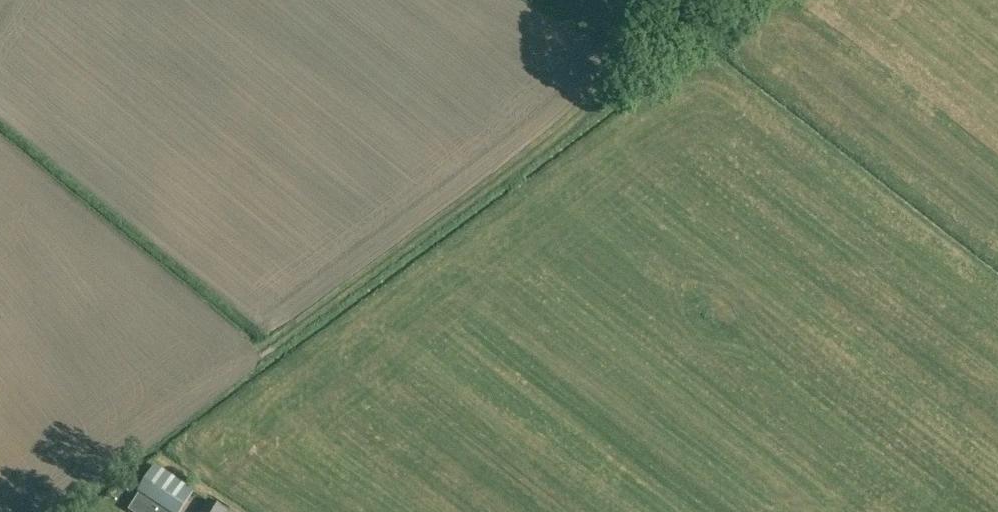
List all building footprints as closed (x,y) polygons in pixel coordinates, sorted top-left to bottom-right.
[(157,465),(139,491),(170,511),(181,511),(195,491),(157,465)] [(210,501),(202,511),(227,511),(210,501)]
